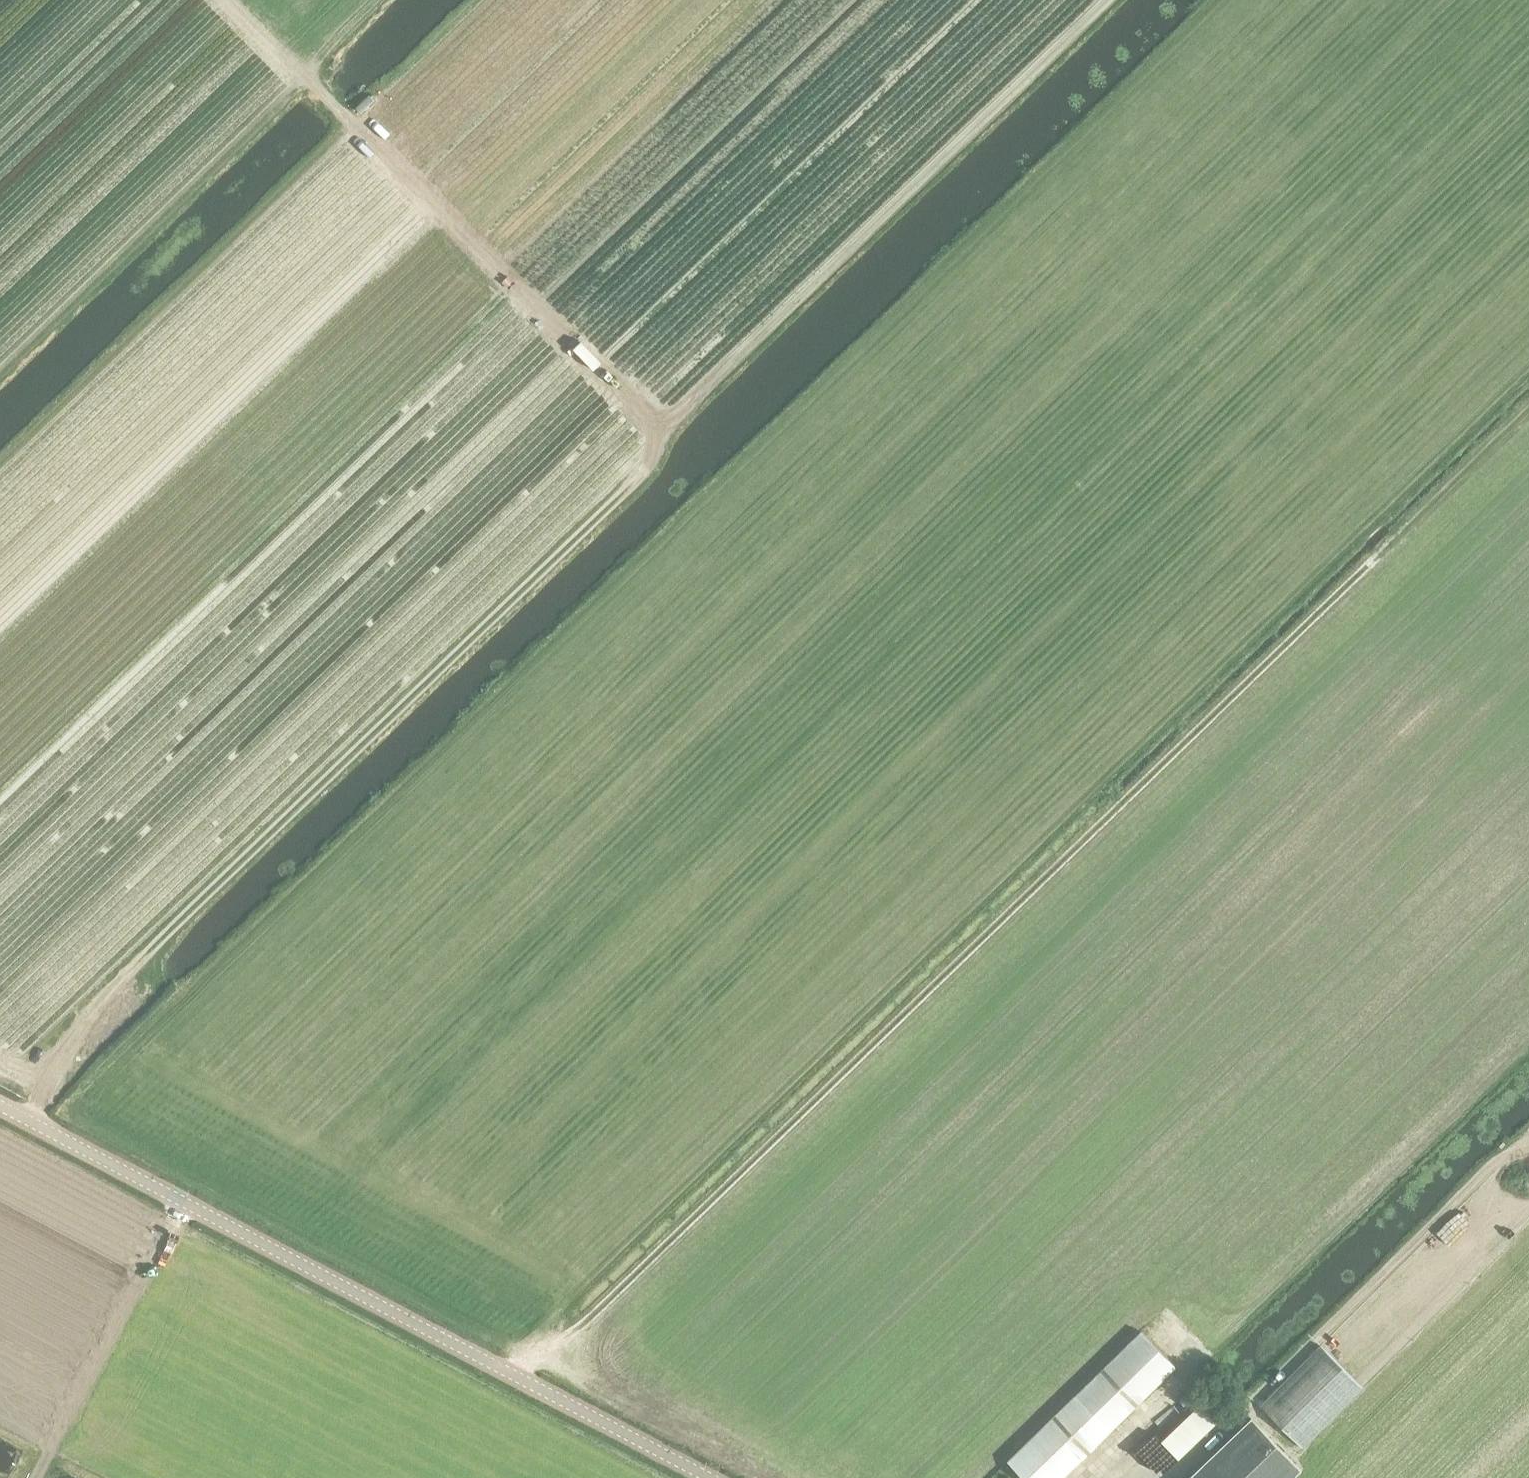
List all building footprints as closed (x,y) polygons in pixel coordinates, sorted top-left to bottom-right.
[(1024,1477),(1065,1477),(1100,1444),(1177,1365),(1141,1330),(1009,1462),(1024,1477)] [(1325,1342),(1264,1402),(1306,1445),(1367,1385),(1325,1342)] [(1178,1461),(1221,1422),(1203,1403),(1161,1442),(1178,1461)] [(1302,1471),(1252,1419),(1191,1477),(1294,1477),(1302,1471)]
